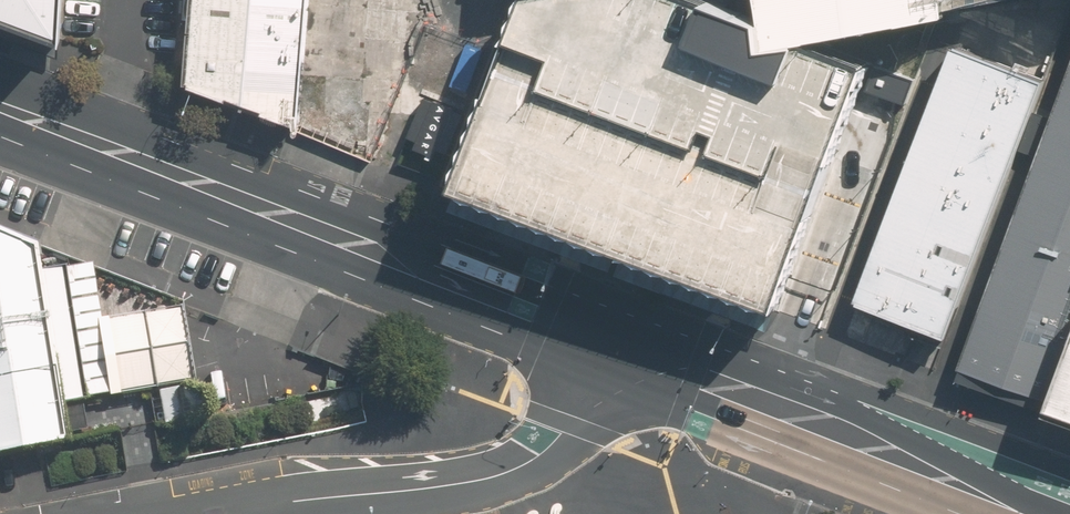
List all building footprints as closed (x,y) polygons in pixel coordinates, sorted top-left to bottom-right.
[(61,38),(62,0),(0,0),(0,16),(61,38)] [(197,86),(295,124),(305,0),(202,0),(197,86)] [(780,302),(856,104),(874,55),(818,34),(771,42),(766,15),(740,5),(727,0),(530,0),(461,182),(525,206),(654,254),(780,302)] [(954,12),(952,0),(763,0),(766,15),(771,42),(818,34),(935,16),(954,12)] [(954,12),(1015,0),(952,0),(954,12)] [(886,226),(857,303),(947,336),(1044,80),(954,46),(915,149),(886,226)] [(1047,404),(1069,345),(1069,69),(1064,85),(969,344),(958,372),(1047,404)] [(886,226),(915,149),(892,140),(863,218),(886,226)] [(0,234),(0,454),(74,441),(68,406),(199,383),(190,333),(185,305),(76,263),(0,234)] [(1069,413),(1069,345),(1047,404),(1069,413)]
